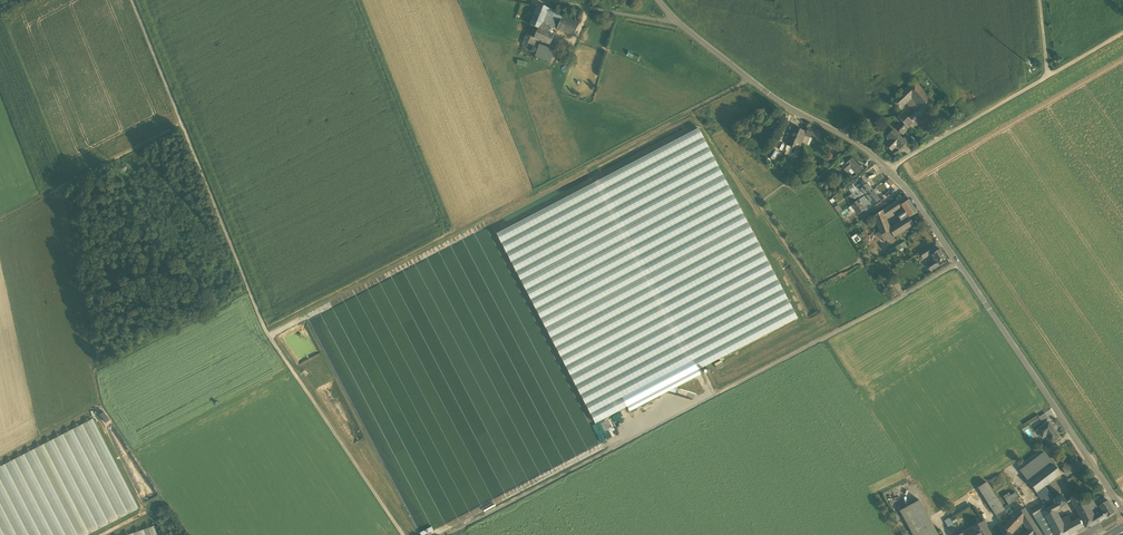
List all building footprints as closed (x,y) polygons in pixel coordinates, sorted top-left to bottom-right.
[(530,25),(538,29),(540,29),(543,24),(547,15),(549,9),(539,4),(530,25)] [(563,15),(549,9),(547,15),(555,18),(560,21),(562,16),(563,17),(563,15)] [(543,24),(551,27),(555,18),(547,15),(543,24)] [(557,29),(574,36),(580,24),(563,17),(562,16),(560,21),(557,29)] [(538,29),(534,38),(537,39),(550,45),(554,35),(549,33),(551,27),(543,24),(540,29),(538,29)] [(535,44),(537,39),(534,38),(526,34),(522,44),(531,48),(534,43),(535,44)] [(535,57),(551,62),(555,50),(539,44),(535,57)] [(563,55),(570,58),(573,52),(566,49),(563,55)] [(915,80),(910,85),(917,93),(922,88),(915,80)] [(910,85),(898,97),(894,101),(892,102),(900,110),(906,104),(911,99),(917,93),(910,85)] [(922,88),(917,93),(911,99),(919,108),(923,113),(934,101),(922,88)] [(919,108),(911,99),(906,104),(914,113),(916,111),(919,108)] [(923,119),(920,116),(916,111),(914,113),(909,119),(913,123),(913,124),(915,126),(916,127),(923,119)] [(898,118),(902,122),(908,128),(913,124),(913,123),(909,119),(903,113),(898,118)] [(908,128),(902,122),(900,124),(896,128),(903,134),(908,128)] [(813,137),(816,130),(809,127),(806,134),(807,135),(808,132),(813,134),(812,137),(813,137)] [(497,234),(546,328),(748,223),(698,128),(497,234)] [(863,132),(870,139),(874,134),(868,128),(863,132)] [(790,138),(801,143),(804,134),(805,133),(794,129),(790,138)] [(806,134),(804,134),(801,143),(807,145),(810,137),(812,138),(813,137),(812,137),(813,134),(808,132),(807,135),(806,134)] [(888,137),(892,141),(896,145),(900,149),(906,142),(903,140),(900,137),(899,136),(898,137),(893,132),(888,137)] [(798,150),(801,143),(790,138),(787,145),(786,147),(786,150),(797,155),(799,150),(798,150)] [(892,150),(896,145),(892,141),(887,146),(892,150)] [(768,156),(773,160),(778,152),(772,149),(768,156)] [(901,155),(897,149),(891,152),(894,159),(901,155)] [(851,168),(857,175),(862,170),(852,158),(842,167),(846,172),(851,168)] [(862,186),(860,183),(855,187),(858,190),(854,193),(853,194),(854,195),(852,196),(855,199),(856,198),(856,199),(858,201),(865,195),(860,189),(860,188),(862,186)] [(860,189),(865,195),(872,190),(867,183),(862,186),(860,188),(860,189)] [(871,204),(879,198),(872,190),(865,195),(858,201),(859,203),(862,201),(862,202),(864,201),(864,202),(862,203),(865,208),(871,204)] [(901,222),(906,230),(914,225),(909,217),(901,205),(902,205),(898,200),(891,205),(893,208),(890,210),(893,215),(896,214),(901,222)] [(901,205),(909,217),(917,212),(909,200),(902,205),(901,205)] [(864,209),(865,208),(862,203),(864,202),(864,201),(862,202),(862,201),(859,203),(858,201),(851,205),(858,214),(865,210),(864,209)] [(893,208),(891,205),(883,211),(886,219),(893,215),(890,210),(893,208)] [(881,235),(891,232),(890,229),(886,219),(883,211),(874,216),(881,235)] [(901,222),(897,224),(902,232),(906,230),(901,222)] [(748,223),(546,328),(596,423),(627,407),(630,412),(701,374),(698,370),(797,318),(748,223)] [(897,224),(890,229),(891,232),(894,237),(902,232),(897,224)] [(891,232),(881,235),(883,242),(894,237),(891,232)] [(857,233),(851,237),(855,244),(861,240),(857,233)] [(920,253),(924,258),(931,254),(927,248),(920,253)] [(931,255),(935,261),(937,264),(938,264),(946,258),(940,249),(931,255)] [(938,264),(937,264),(935,261),(933,263),(932,262),(928,264),(931,270),(931,271),(939,266),(938,265),(938,264)] [(1045,413),(1038,418),(1042,423),(1049,419),(1045,413)] [(140,507),(94,417),(0,465),(0,534),(86,534),(140,507)] [(1045,433),(1052,443),(1060,438),(1049,422),(1038,430),(1041,435),(1045,433)] [(1022,472),(1029,482),(1054,463),(1046,453),(1022,472)] [(566,466),(578,461),(576,457),(564,462),(566,466)] [(1062,468),(1065,473),(1078,466),(1080,465),(1077,460),(1062,468)] [(1061,474),(1054,463),(1029,482),(1039,496),(1047,490),(1045,487),(1061,474)] [(978,488),(996,516),(1005,510),(987,482),(978,488)] [(1039,496),(1042,500),(1045,498),(1050,494),(1047,490),(1039,496)] [(1005,499),(1009,505),(1019,498),(1016,493),(1005,499)] [(1052,506),(1055,512),(1067,502),(1061,494),(1053,499),(1050,494),(1045,498),(1050,507),(1052,506)] [(1070,498),(1076,508),(1083,504),(1078,494),(1070,498)] [(1099,523),(1105,519),(1101,512),(1096,516),(1091,509),(1099,504),(1096,498),(1076,508),(1086,528),(1099,523)] [(919,500),(900,511),(913,534),(939,534),(919,500)] [(1103,511),(1101,512),(1105,519),(1116,513),(1109,501),(1100,506),(1103,511)] [(1049,508),(1046,509),(1043,504),(1031,511),(1045,534),(1055,534),(1049,523),(1058,518),(1055,512),(1052,506),(1050,507),(1049,508)] [(1017,512),(1002,527),(1006,531),(1007,530),(1011,534),(1022,521),(1024,524),(1031,518),(1025,508),(1017,513),(1017,512)] [(1068,515),(1060,520),(1065,529),(1073,524),(1072,522),(1068,515)] [(944,521),(948,527),(953,524),(950,518),(944,521)] [(1031,518),(1024,524),(1028,530),(1028,531),(1031,534),(1042,534),(1031,518)] [(1076,530),(1073,524),(1065,529),(1060,520),(1058,518),(1049,523),(1055,534),(1068,534),(1076,530)] [(984,522),(972,528),(975,534),(991,534),(984,522)] [(154,526),(128,534),(157,534),(154,526)]
